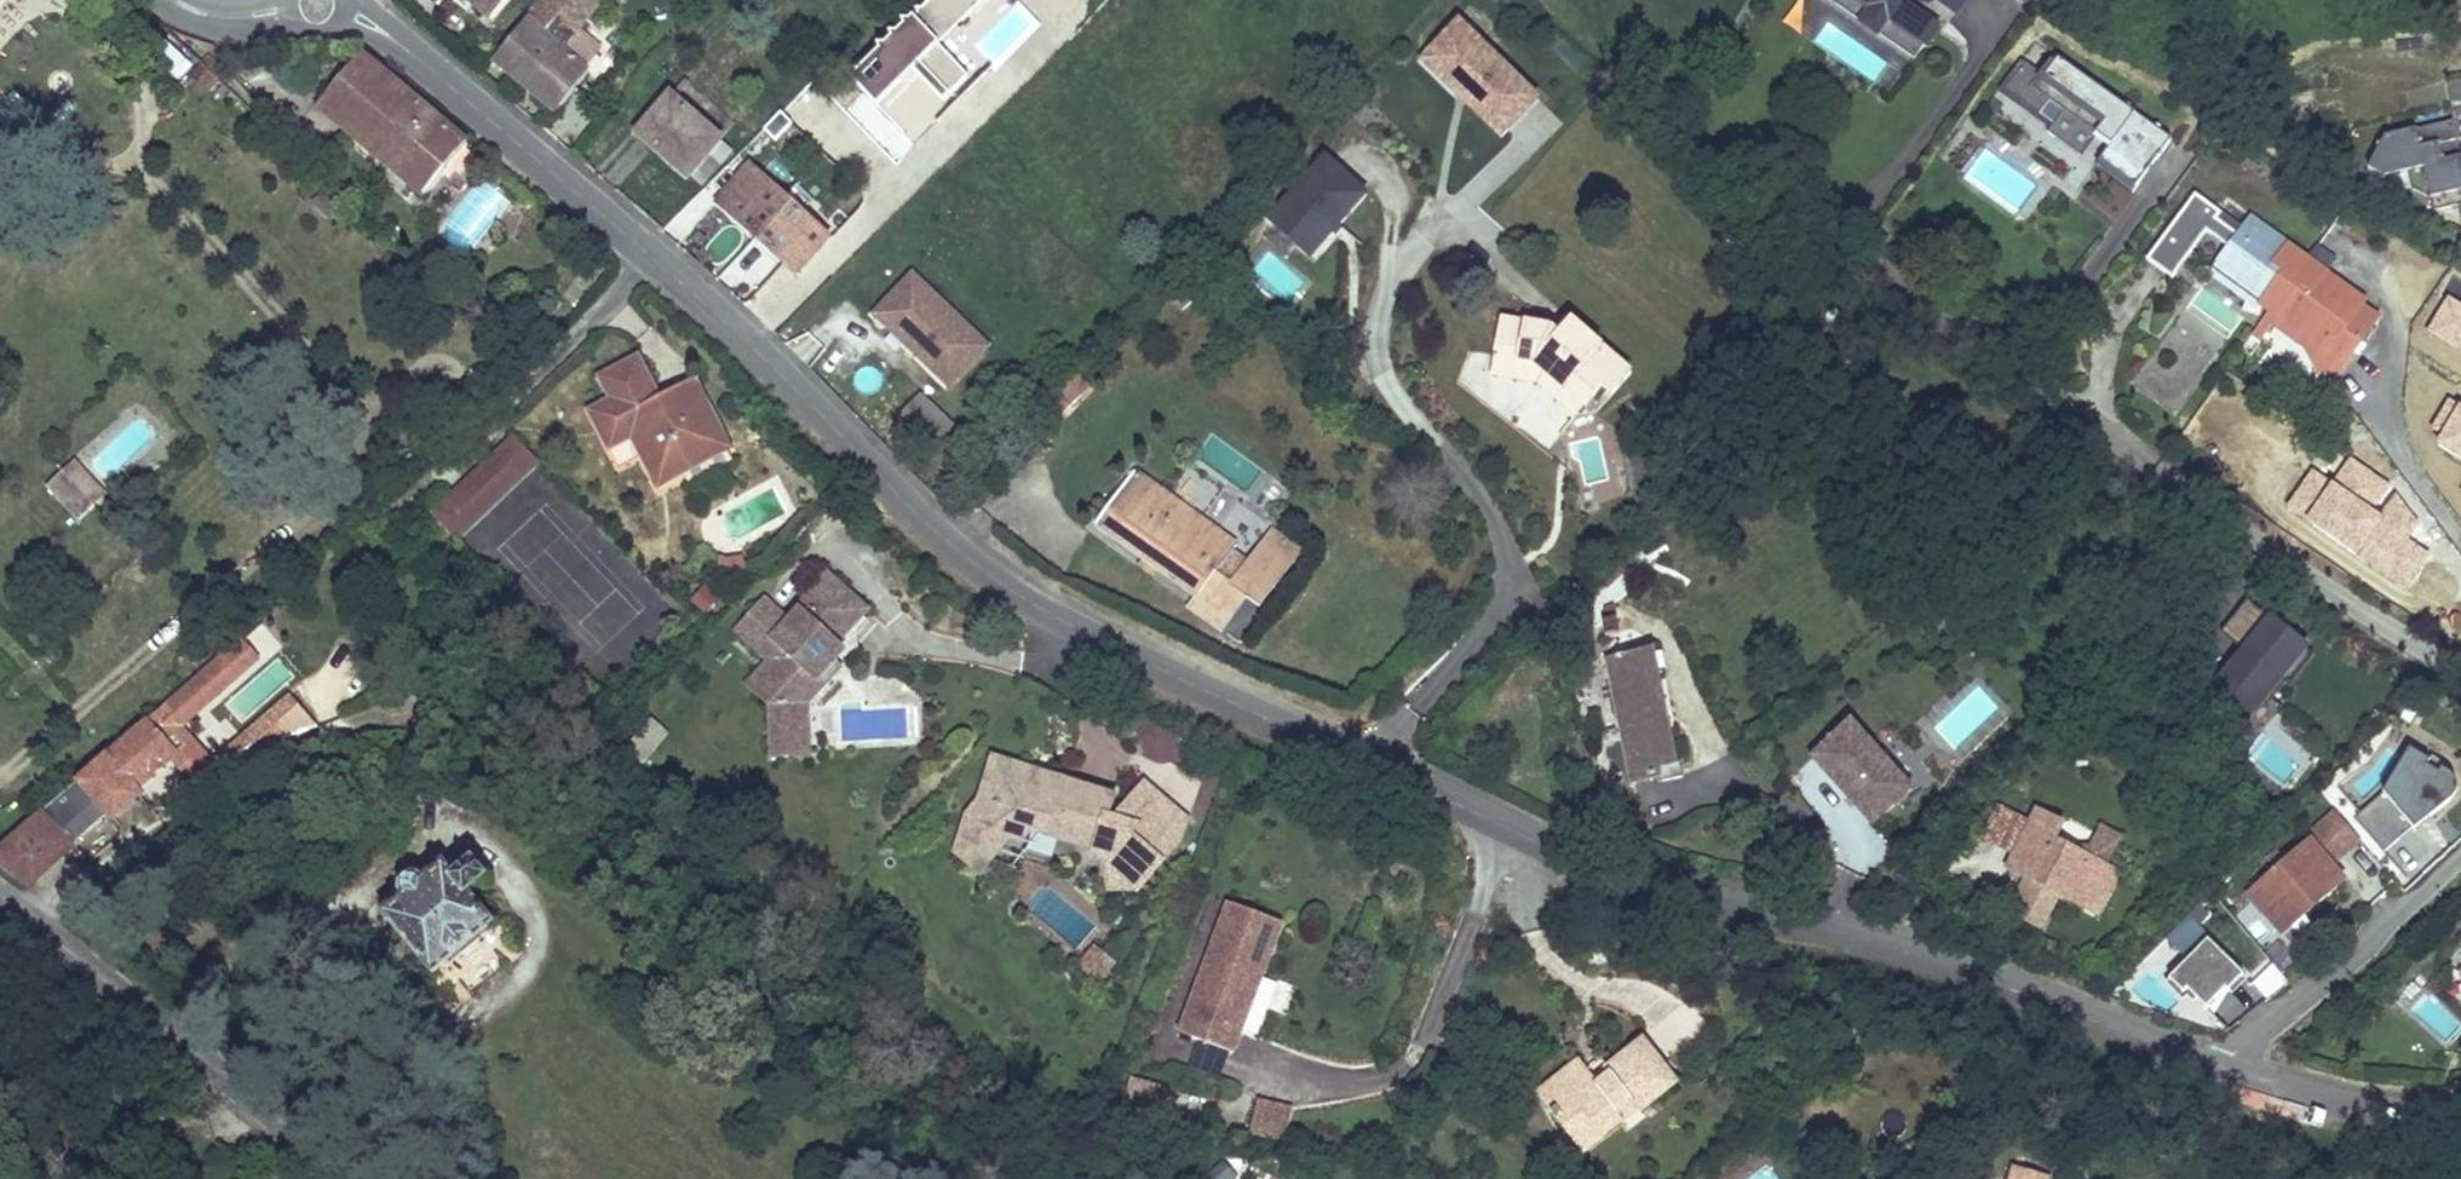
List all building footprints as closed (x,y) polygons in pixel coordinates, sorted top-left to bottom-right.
[(10,0),(0,0),(0,10),(10,0)] [(491,21),(509,0),(467,0),(491,21)] [(494,60),(557,112),(589,73),(584,69),(600,49),(577,30),(602,0),(544,0),(494,60)] [(852,79),(879,106),(916,70),(946,101),(971,76),(941,45),(928,33),(940,21),(964,22),(987,0),(932,0),(922,10),(914,10),(917,15),(910,21),(902,21),(905,26),(898,33),(891,33),(893,38),(886,45),(879,45),(882,50),(852,79)] [(1914,59),(1938,24),(1903,0),(1829,0),(1914,59)] [(1956,11),(1963,0),(1940,0),(1956,11)] [(928,33),(941,45),(964,22),(940,21),(928,33)] [(1497,146),(1539,104),(1455,21),(1413,64),(1497,146)] [(396,155),(439,106),(381,53),(339,102),(396,155)] [(2171,140),(2058,57),(2044,75),(2025,61),(2004,89),(2039,115),(2050,101),(2063,111),(2053,125),(2047,133),(2080,157),(2096,135),(2110,146),(2095,167),(2131,194),(2171,140)] [(225,68),(215,58),(205,67),(215,78),(225,68)] [(722,141),(670,96),(638,133),(688,178),(722,141)] [(2050,101),(2039,115),(2053,125),(2063,111),(2050,101)] [(488,149),(439,106),(396,155),(445,199),(488,149)] [(2453,120),(2385,137),(2369,170),(2385,179),(2408,173),(2423,169),(2418,148),(2457,138),(2453,120)] [(2460,205),(2460,154),(2457,138),(2418,148),(2423,169),(2430,199),(2433,211),(2457,206),(2460,205)] [(1327,165),(1390,211),(1409,186),(1346,139),(1327,165)] [(1262,228),(1309,269),(1368,201),(1321,160),(1262,228)] [(718,203),(757,238),(789,202),(750,168),(718,203)] [(2430,199),(2423,169),(2408,173),(2412,189),(2430,199)] [(2211,268),(2269,310),(2276,301),(2306,258),(2249,217),(2241,227),(2236,233),(2216,218),(2220,212),(2195,193),(2146,260),(2172,278),(2206,231),(2227,246),(2211,268)] [(757,238),(796,272),(828,237),(789,202),(757,238)] [(2236,233),(2241,227),(2220,212),(2216,218),(2236,233)] [(2269,310),(2241,349),(2249,356),(2273,325),(2278,317),(2309,340),(2304,348),(2314,368),(2332,381),(2378,317),(2361,305),(2364,300),(2324,271),(2333,258),(2315,246),(2306,258),(2276,301),(2269,310)] [(950,386),(979,357),(951,330),(960,321),(913,276),(875,314),(950,386)] [(2273,325),(2304,348),(2309,340),(2278,317),(2273,325)] [(1501,318),(1494,355),(1534,363),(1584,406),(1602,385),(1612,394),(1631,372),(1571,320),(1559,335),(1551,328),(1501,318)] [(987,348),(960,321),(951,330),(979,357),(987,348)] [(668,386),(645,337),(607,354),(618,377),(595,388),(615,429),(640,418),(650,439),(657,436),(667,457),(732,425),(711,387),(699,393),(695,386),(685,390),(680,380),(668,386)] [(1534,363),(1494,355),(1490,373),(1538,382),(1576,415),(1584,406),(1534,363)] [(696,359),(663,375),(668,386),(680,380),(685,390),(695,386),(699,393),(711,387),(696,359)] [(1075,375),(1068,382),(1081,396),(1088,389),(1075,375)] [(1058,417),(1081,396),(1068,382),(1045,403),(1058,417)] [(928,454),(954,427),(921,395),(895,422),(928,454)] [(515,437),(448,500),(473,526),(539,463),(515,437)] [(124,494),(96,462),(71,485),(100,516),(124,494)] [(1096,525),(1195,596),(1187,608),(1222,633),(1248,597),(1262,608),(1302,553),(1270,530),(1248,561),(1233,550),(1236,546),(1135,472),(1096,525)] [(448,500),(435,512),(460,538),(473,526),(448,500)] [(808,680),(831,653),(823,647),(849,617),(878,584),(839,550),(809,584),(811,586),(801,597),(776,575),(749,606),(784,636),(761,663),(782,681),(782,682),(808,680)] [(2201,692),(2236,722),(2275,675),(2288,686),(2314,655),(2247,600),(2220,631),(2239,647),(2201,692)] [(1239,610),(1227,636),(1246,644),(1258,618),(1239,610)] [(823,647),(831,653),(857,624),(849,617),(823,647)] [(264,629),(256,637),(276,660),(285,651),(264,629)] [(256,637),(15,868),(50,894),(135,812),(145,823),(172,798),(167,793),(206,756),(207,755),(203,750),(218,735),(208,725),(211,722),(276,660),(256,637)] [(1652,652),(1607,661),(1631,782),(1658,776),(1659,781),(1680,777),(1678,763),(1675,764),(1652,652)] [(1258,676),(1266,679),(1269,672),(1261,669),(1258,676)] [(317,689),(254,749),(265,760),(270,756),(305,742),(290,726),(323,695),(317,689)] [(305,742),(350,724),(323,695),(290,726),(305,742)] [(786,732),(824,729),(823,710),(808,711),(799,704),(784,705),(786,732)] [(1811,757),(1872,824),(1912,789),(1851,721),(1811,757)] [(233,784),(265,760),(254,749),(244,758),(211,722),(208,725),(218,735),(203,750),(207,755),(206,756),(233,784)] [(1026,761),(997,753),(988,783),(988,792),(978,803),(979,817),(1001,834),(1014,817),(1027,821),(1033,823),(1038,817),(1106,837),(1104,841),(1148,878),(1190,828),(1158,801),(1165,793),(1147,778),(1118,812),(1111,809),(1116,790),(1051,769),(1041,780),(1026,763),(1026,761)] [(2381,839),(2400,825),(2408,836),(2455,803),(2423,759),(2357,807),(2381,839)] [(1041,780),(1051,769),(1026,761),(1026,763),(1041,780)] [(974,850),(993,865),(1027,821),(1014,817),(1001,834),(979,817),(978,803),(969,805),(974,850)] [(1985,840),(2015,855),(2032,823),(2002,808),(1985,840)] [(2015,855),(2008,868),(2060,894),(2063,889),(2101,908),(2118,874),(2105,867),(2086,858),(2054,841),(2062,825),(2037,812),(2032,823),(2015,855)] [(2250,895),(2279,928),(2308,903),(2312,907),(2343,881),(2330,865),(2359,841),(2336,813),(2283,858),(2277,851),(2267,860),(2277,871),(2250,895)] [(2086,858),(2105,867),(2119,839),(2101,829),(2086,858)] [(426,968),(485,918),(474,905),(492,891),(474,870),(457,884),(444,869),(433,877),(427,884),(425,882),(424,882),(421,881),(418,881),(414,882),(411,883),(408,886),(406,889),(405,892),(405,896),(405,900),(403,904),(384,920),(426,968)] [(2098,914),(2101,908),(2063,889),(2060,894),(2098,914)] [(2308,903),(2279,928),(2283,933),(2312,907),(2308,903)] [(1232,1056),(1285,926),(1233,904),(1180,1035),(1232,1056)] [(2206,938),(2167,977),(2182,991),(2185,988),(2205,1007),(2238,973),(2206,938)] [(1114,963),(1096,947),(1082,964),(1101,979),(1114,963)] [(2261,950),(2238,973),(2248,982),(2270,960),(2261,950)] [(2268,965),(2250,981),(2267,1001),(2286,985),(2268,965)] [(2436,1006),(2426,1016),(2447,1036),(2457,1025),(2436,1006)] [(1584,1155),(1680,1084),(1640,1035),(1603,1062),(1607,1068),(1592,1078),(1579,1059),(1537,1089),(1584,1155)] [(1119,1115),(1150,1124),(1162,1088),(1131,1078),(1119,1115)] [(1291,1113),(1256,1104),(1248,1137),(1282,1146),(1291,1113)] [(1948,1171),(1945,1178),(1969,1178),(1948,1171)]
